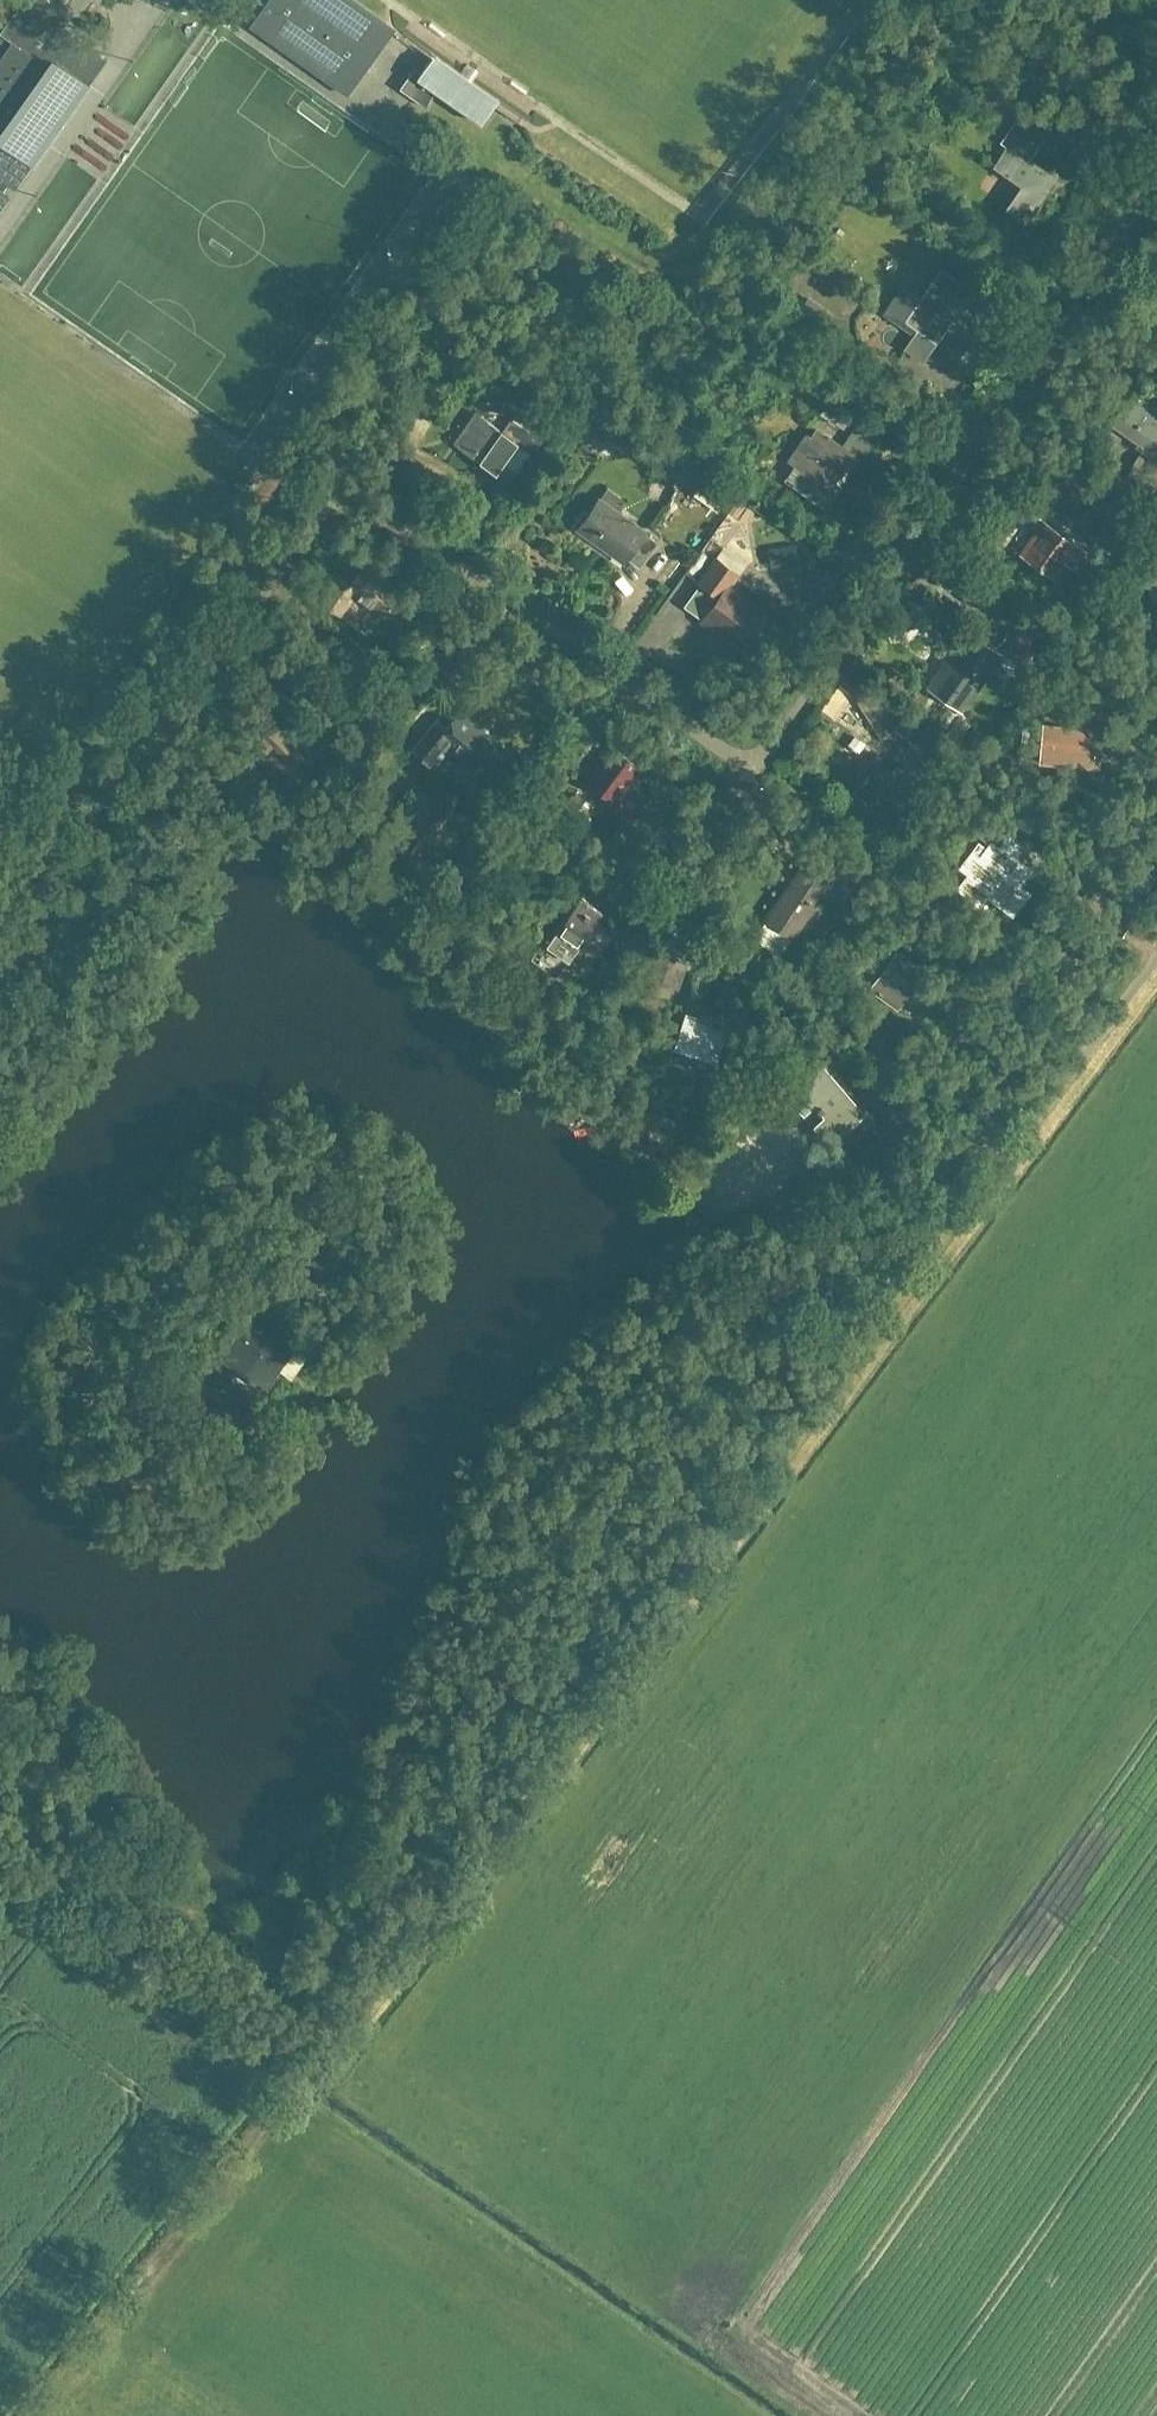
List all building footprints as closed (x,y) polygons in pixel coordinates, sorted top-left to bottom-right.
[(4,182),(14,189),(33,164),(18,153),(73,74),(88,85),(107,59),(62,28),(67,21),(62,17),(66,12),(50,0),(23,0),(0,32),(14,42),(35,11),(61,28),(43,53),(58,64),(6,136),(0,132),(0,187),(4,182)] [(250,27),(347,95),(388,37),(335,0),(269,0),(250,27)] [(14,42),(0,61),(0,132),(6,136),(58,64),(43,53),(61,28),(35,11),(14,42)] [(400,89),(425,107),(436,92),(481,124),(498,100),(434,55),(421,73),(415,68),(400,89)] [(1093,156),(1073,142),(1061,160),(1081,174),(1093,156)] [(1055,180),(1008,147),(994,166),(1022,186),(1006,208),(1026,222),(1055,180)] [(9,197),(0,191),(0,209),(9,197)] [(935,345),(940,337),(958,311),(971,292),(956,281),(942,271),(919,303),(905,324),(918,333),(935,345)] [(853,313),(864,318),(872,300),(860,295),(853,313)] [(818,337),(832,317),(809,300),(795,320),(818,337)] [(1138,394),(1118,424),(1143,442),(1141,445),(1156,457),(1156,407),(1138,394)] [(503,433),(476,413),(454,443),(495,475),(517,445),(532,456),(542,443),(512,420),(503,433)] [(838,490),(832,487),(855,453),(831,436),(830,437),(821,430),(813,441),(808,438),(795,457),(800,460),(798,463),(808,470),(799,482),(829,503),(838,490)] [(1138,456),(1118,486),(1156,512),(1156,469),(1138,456)] [(639,568),(656,543),(616,515),(625,503),(606,490),(598,502),(578,531),(608,552),(611,548),(639,568)] [(1107,519),(1092,537),(1110,553),(1126,534),(1107,519)] [(1044,523),(1021,555),(1038,567),(1037,568),(1041,571),(1042,569),(1055,578),(1065,562),(1077,570),(1089,554),(1044,523)] [(702,622),(715,631),(741,650),(768,613),(729,586),(737,574),(717,560),(701,584),(719,597),(702,622)] [(399,590),(363,565),(349,584),(338,576),(320,601),(340,615),(353,597),(381,616),(388,606),(389,607),(392,604),(390,603),(399,590)] [(1148,582),(1156,600),(1156,578),(1148,582)] [(1148,617),(1156,637),(1156,613),(1148,617)] [(1001,654),(969,631),(928,689),(961,712),(1001,654)] [(1034,653),(1008,632),(998,644),(1025,665),(1034,653)] [(297,682),(275,662),(265,673),(287,693),(297,682)] [(284,776),(293,766),(312,747),(276,713),(248,743),(284,776)] [(505,752),(506,752),(458,714),(447,728),(438,721),(414,751),(436,769),(451,750),(485,778),(505,752)] [(1067,768),(1068,758),(1094,761),(1097,732),(1046,727),(1042,766),(1067,768)] [(915,742),(903,759),(905,760),(895,774),(879,763),(859,791),(888,812),(907,784),(913,788),(923,773),(930,779),(942,762),(915,742)] [(640,766),(616,749),(591,783),(615,800),(618,819),(632,816),(627,784),(640,766)] [(421,857),(457,804),(436,789),(422,810),(404,798),(391,816),(409,828),(399,842),(421,857)] [(571,793),(555,815),(579,831),(594,809),(571,793)] [(979,811),(971,822),(994,840),(989,847),(981,841),(962,866),(970,873),(959,887),(982,905),(989,895),(1013,914),(1030,892),(1021,886),(1033,870),(1021,861),(1001,845),(1009,834),(979,811)] [(781,954),(827,886),(802,868),(755,937),(781,954)] [(584,894),(550,940),(545,936),(532,954),(558,972),(604,910),(584,894)] [(900,1005),(925,969),(899,951),(874,988),(900,1005)] [(720,1059),(732,1025),(691,1011),(679,1045),(720,1059)] [(793,1094),(790,1097),(803,1113),(815,1103),(819,1108),(817,1111),(820,1115),(823,1112),(827,1118),(819,1125),(816,1127),(829,1143),(862,1116),(822,1069),(793,1094)] [(265,1387),(297,1340),(260,1316),(245,1338),(241,1335),(225,1360),(265,1387)]
